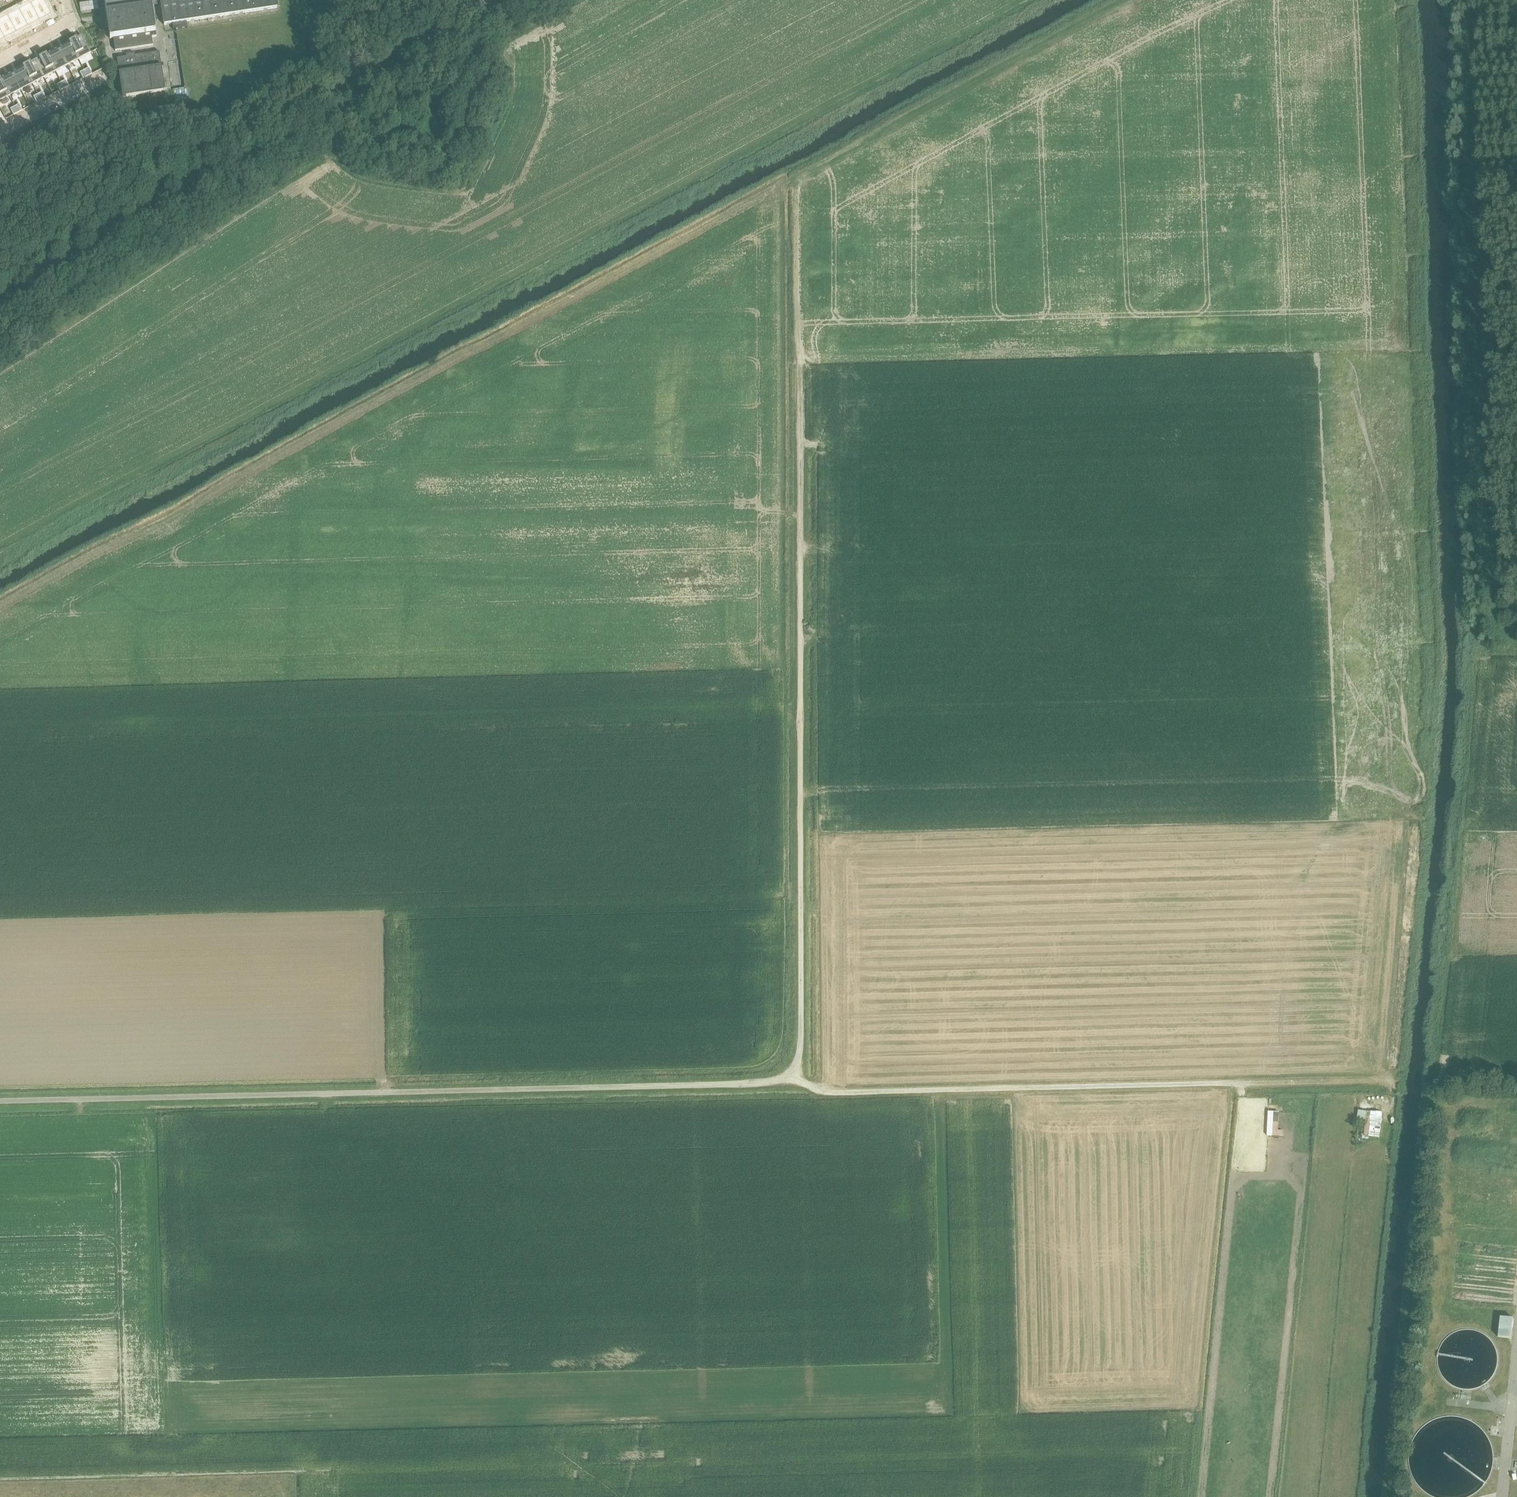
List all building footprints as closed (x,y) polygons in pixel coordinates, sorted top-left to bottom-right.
[(31,3),(40,21),(52,14),(44,0),(36,0),(31,3)] [(83,11),(100,9),(99,0),(90,0),(82,1),(83,11)] [(110,39),(114,38),(114,42),(115,51),(153,46),(152,38),(157,37),(151,0),(104,0),(110,39)] [(164,26),(165,26),(165,25),(172,24),(173,30),(188,28),(187,21),(278,8),(277,0),(160,0),(164,26)] [(31,3),(19,9),(28,27),(40,21),(31,3)] [(19,9),(7,15),(17,33),(28,27),(19,9)] [(0,19),(0,29),(5,39),(17,33),(7,15),(0,19)] [(80,36),(69,42),(79,59),(85,56),(91,53),(87,45),(82,35),(80,36)] [(68,42),(58,48),(67,65),(70,64),(71,64),(79,59),(69,42),(68,42)] [(57,48),(46,54),(56,72),(62,68),(66,66),(67,65),(58,48),(57,48)] [(165,91),(159,52),(117,58),(122,97),(165,91)] [(46,54),(35,60),(44,78),(45,77),(56,72),(46,54)] [(34,60),(23,66),(33,84),(44,78),(35,60),(34,60)] [(22,66),(12,72),(21,90),(30,85),(33,84),(23,66),(22,66)] [(3,77),(0,78),(9,96),(21,90),(12,72),(11,72),(3,77)] [(3,100),(9,96),(0,78),(0,101),(3,100)] [(188,88),(176,88),(176,98),(188,98),(188,88)] [(1367,1112),(1359,1111),(1357,1119),(1365,1120),(1367,1112)] [(1382,1112),(1370,1111),(1367,1136),(1378,1138),(1382,1112)] [(1279,1112),(1268,1112),(1267,1136),(1282,1137),(1283,1131),(1278,1131),(1279,1112)] [(1500,1317),(1498,1337),(1508,1338),(1511,1339),(1513,1318),(1511,1318),(1500,1317)]
